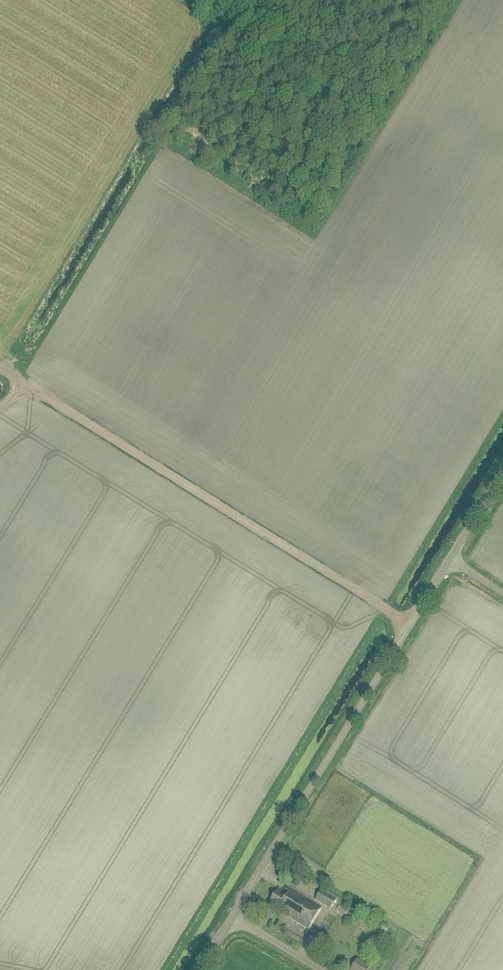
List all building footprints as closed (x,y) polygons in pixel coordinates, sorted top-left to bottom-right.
[(277,913),(309,931),(321,908),(290,890),(287,895),(278,890),(268,907),(278,912),(277,913)] [(330,910),(337,900),(322,891),(315,901),(330,910)] [(358,960),(352,969),(370,969),(371,967),(358,960)]
